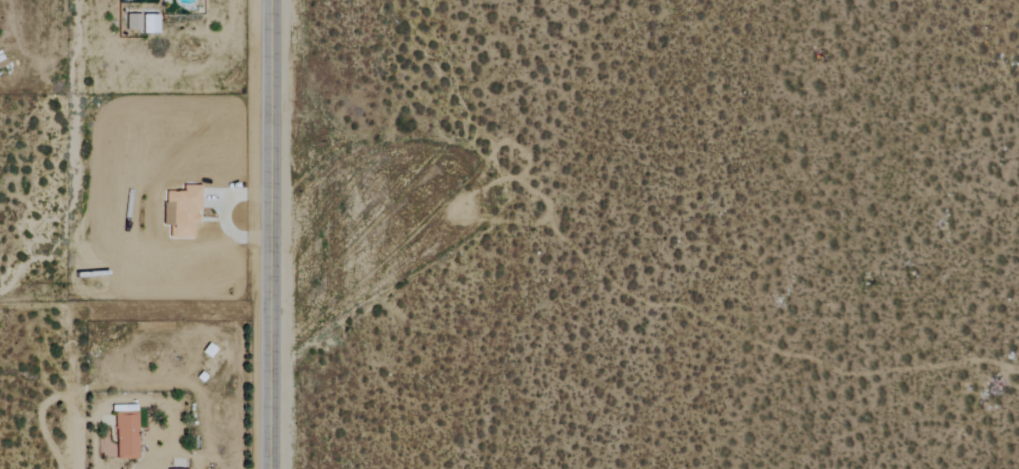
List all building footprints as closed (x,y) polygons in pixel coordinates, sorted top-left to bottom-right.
[(142,15),(127,15),(128,31),(142,31),(142,15)] [(144,34),(159,34),(159,15),(144,15),(144,34)] [(170,238),(195,239),(195,223),(199,224),(200,210),(202,210),(202,186),(184,185),(184,192),(165,192),(164,225),(171,225),(170,238)] [(117,459),(139,459),(139,406),(123,406),(123,409),(117,409),(117,459)]
